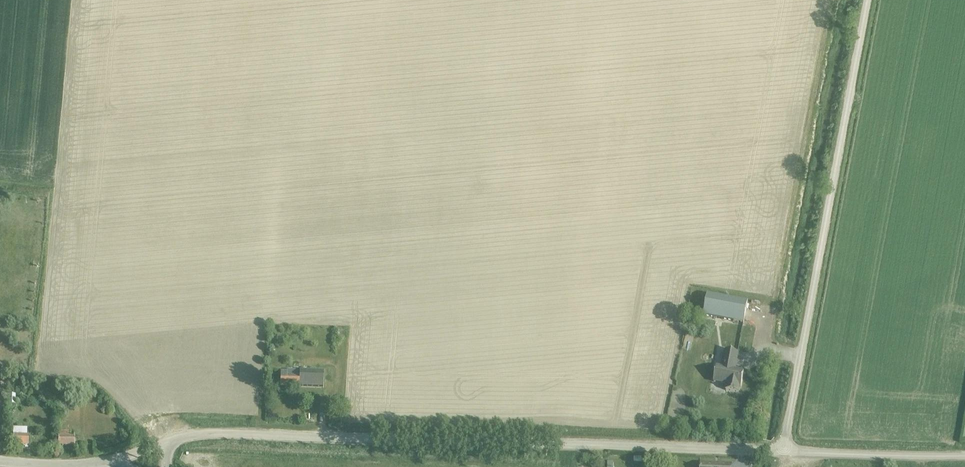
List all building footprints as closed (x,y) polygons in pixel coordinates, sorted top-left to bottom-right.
[(708,295),(704,316),(743,323),(747,302),(708,295)] [(734,371),(738,353),(725,350),(722,368),(716,367),(713,382),(727,384),(726,391),(738,393),(739,387),(741,387),(744,372),(734,371)] [(280,370),(280,385),(309,386),(322,386),(323,370),(286,369),(286,370),(280,370)] [(71,431),(58,431),(58,447),(75,447),(75,437),(71,437),(71,431)] [(27,436),(13,435),(13,445),(29,445),(29,436),(27,436)]
